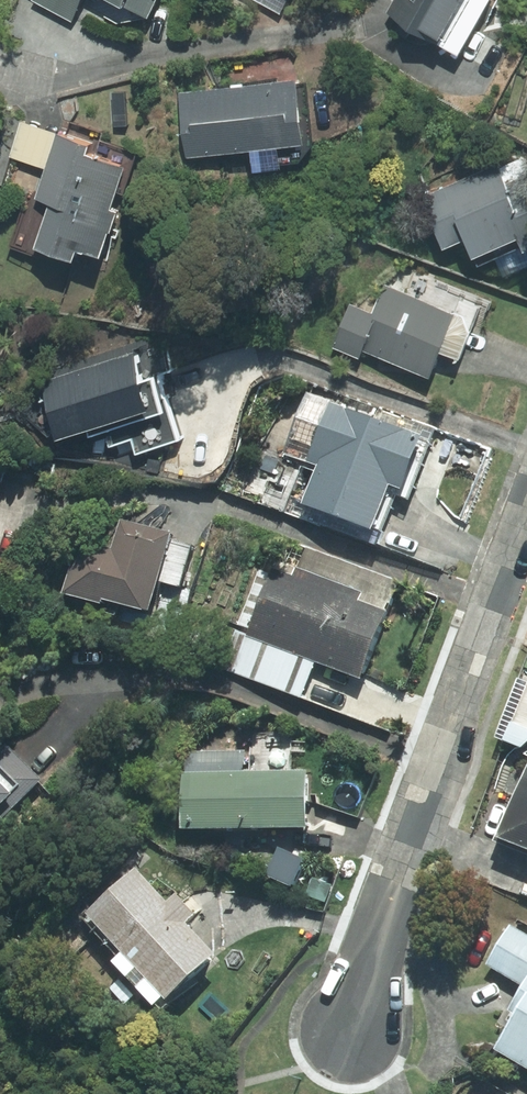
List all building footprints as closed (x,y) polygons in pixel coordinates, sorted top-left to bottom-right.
[(75,19),(85,0),(38,0),(75,19)] [(125,3),(125,2),(148,15),(156,0),(118,0),(125,3)] [(388,11),(460,49),(487,0),(394,0),(388,11)] [(295,75),(179,90),(187,154),(303,140),(295,75)] [(89,142),(58,132),(37,197),(51,201),(36,246),(73,258),(77,248),(99,256),(108,230),(111,231),(118,210),(110,207),(124,164),(86,152),(89,142)] [(422,195),(445,246),(463,238),(471,257),(516,236),(522,249),(526,247),(526,173),(505,182),(496,162),(422,195)] [(464,313),(387,284),(376,312),(351,302),(334,347),(362,357),(364,351),(431,375),(440,350),(461,357),(471,331),(464,313)] [(130,350),(41,380),(59,436),(148,407),(130,350)] [(320,463),(302,509),(370,535),(388,490),(401,495),(422,442),(330,406),(309,458),(320,463)] [(181,589),(193,548),(172,541),(173,537),(123,522),(114,552),(81,542),(64,596),(102,608),(103,603),(149,617),(159,583),(181,589)] [(361,592),(297,567),(294,576),(274,568),(272,574),(260,570),(239,625),(251,630),(248,636),(237,632),(223,667),(302,698),(316,662),(362,680),(388,613),(358,601),(361,592)] [(42,782),(7,746),(0,752),(0,823),(42,782)] [(297,776),(297,772),(269,772),(269,776),(179,776),(180,835),(305,834),(305,776),(297,776)] [(497,851),(526,863),(526,773),(497,851)] [(162,1006),(212,961),(134,874),(84,918),(120,959),(110,968),(150,1013),(160,1004),(162,1006)] [(526,1073),(526,938),(512,929),(488,970),(523,990),(509,1015),(515,1019),(494,1054),(526,1073)]
